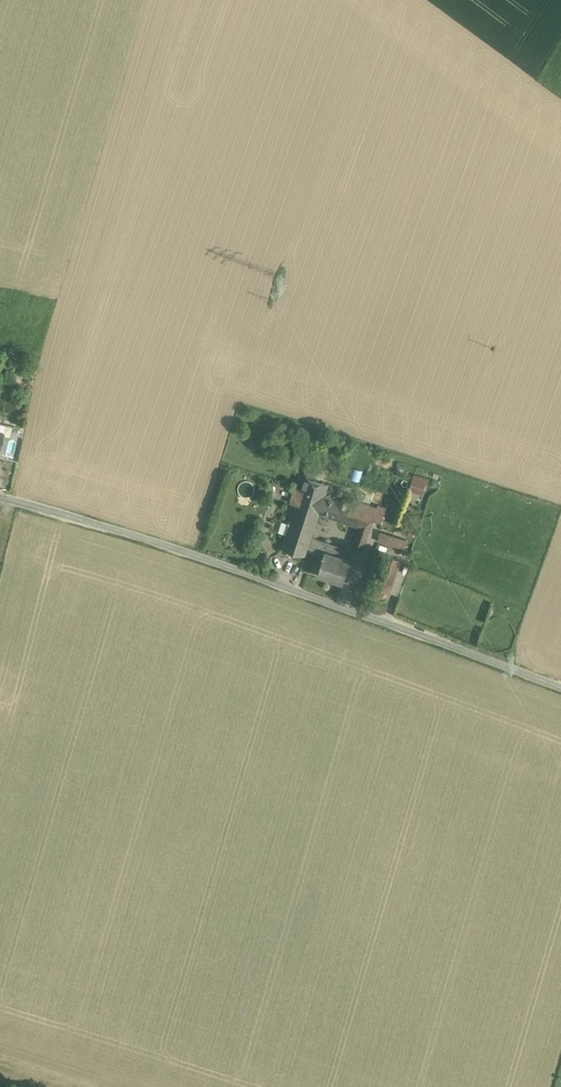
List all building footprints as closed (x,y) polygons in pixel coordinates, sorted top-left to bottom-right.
[(426,479),(414,475),(413,480),(416,480),(414,486),(423,489),(426,479)] [(329,485),(304,477),(301,488),(295,505),(290,522),(314,530),(319,514),(326,494),(327,491),(329,485)] [(295,486),(290,503),(295,505),(301,488),(295,486)] [(326,494),(319,514),(336,520),(343,501),(343,500),(326,494)] [(376,510),(344,499),(343,500),(343,501),(353,504),(350,513),(373,519),(376,510)] [(353,504),(343,501),(336,520),(359,528),(352,547),(362,551),(373,519),(350,513),(353,504)] [(385,510),(377,507),(376,510),(373,519),(381,522),(385,510)] [(314,530),(290,522),(290,523),(288,522),(288,523),(289,524),(281,549),(305,557),(307,550),(311,537),(314,530)] [(393,536),(381,532),(378,540),(390,544),(393,536)] [(407,541),(393,536),(390,544),(404,549),(407,541)] [(338,546),(311,537),(307,550),(324,556),(325,551),(335,554),(338,546)] [(335,554),(325,551),(324,556),(317,575),(342,583),(350,559),(335,554)] [(388,557),(381,579),(388,581),(396,559),(388,557)]
